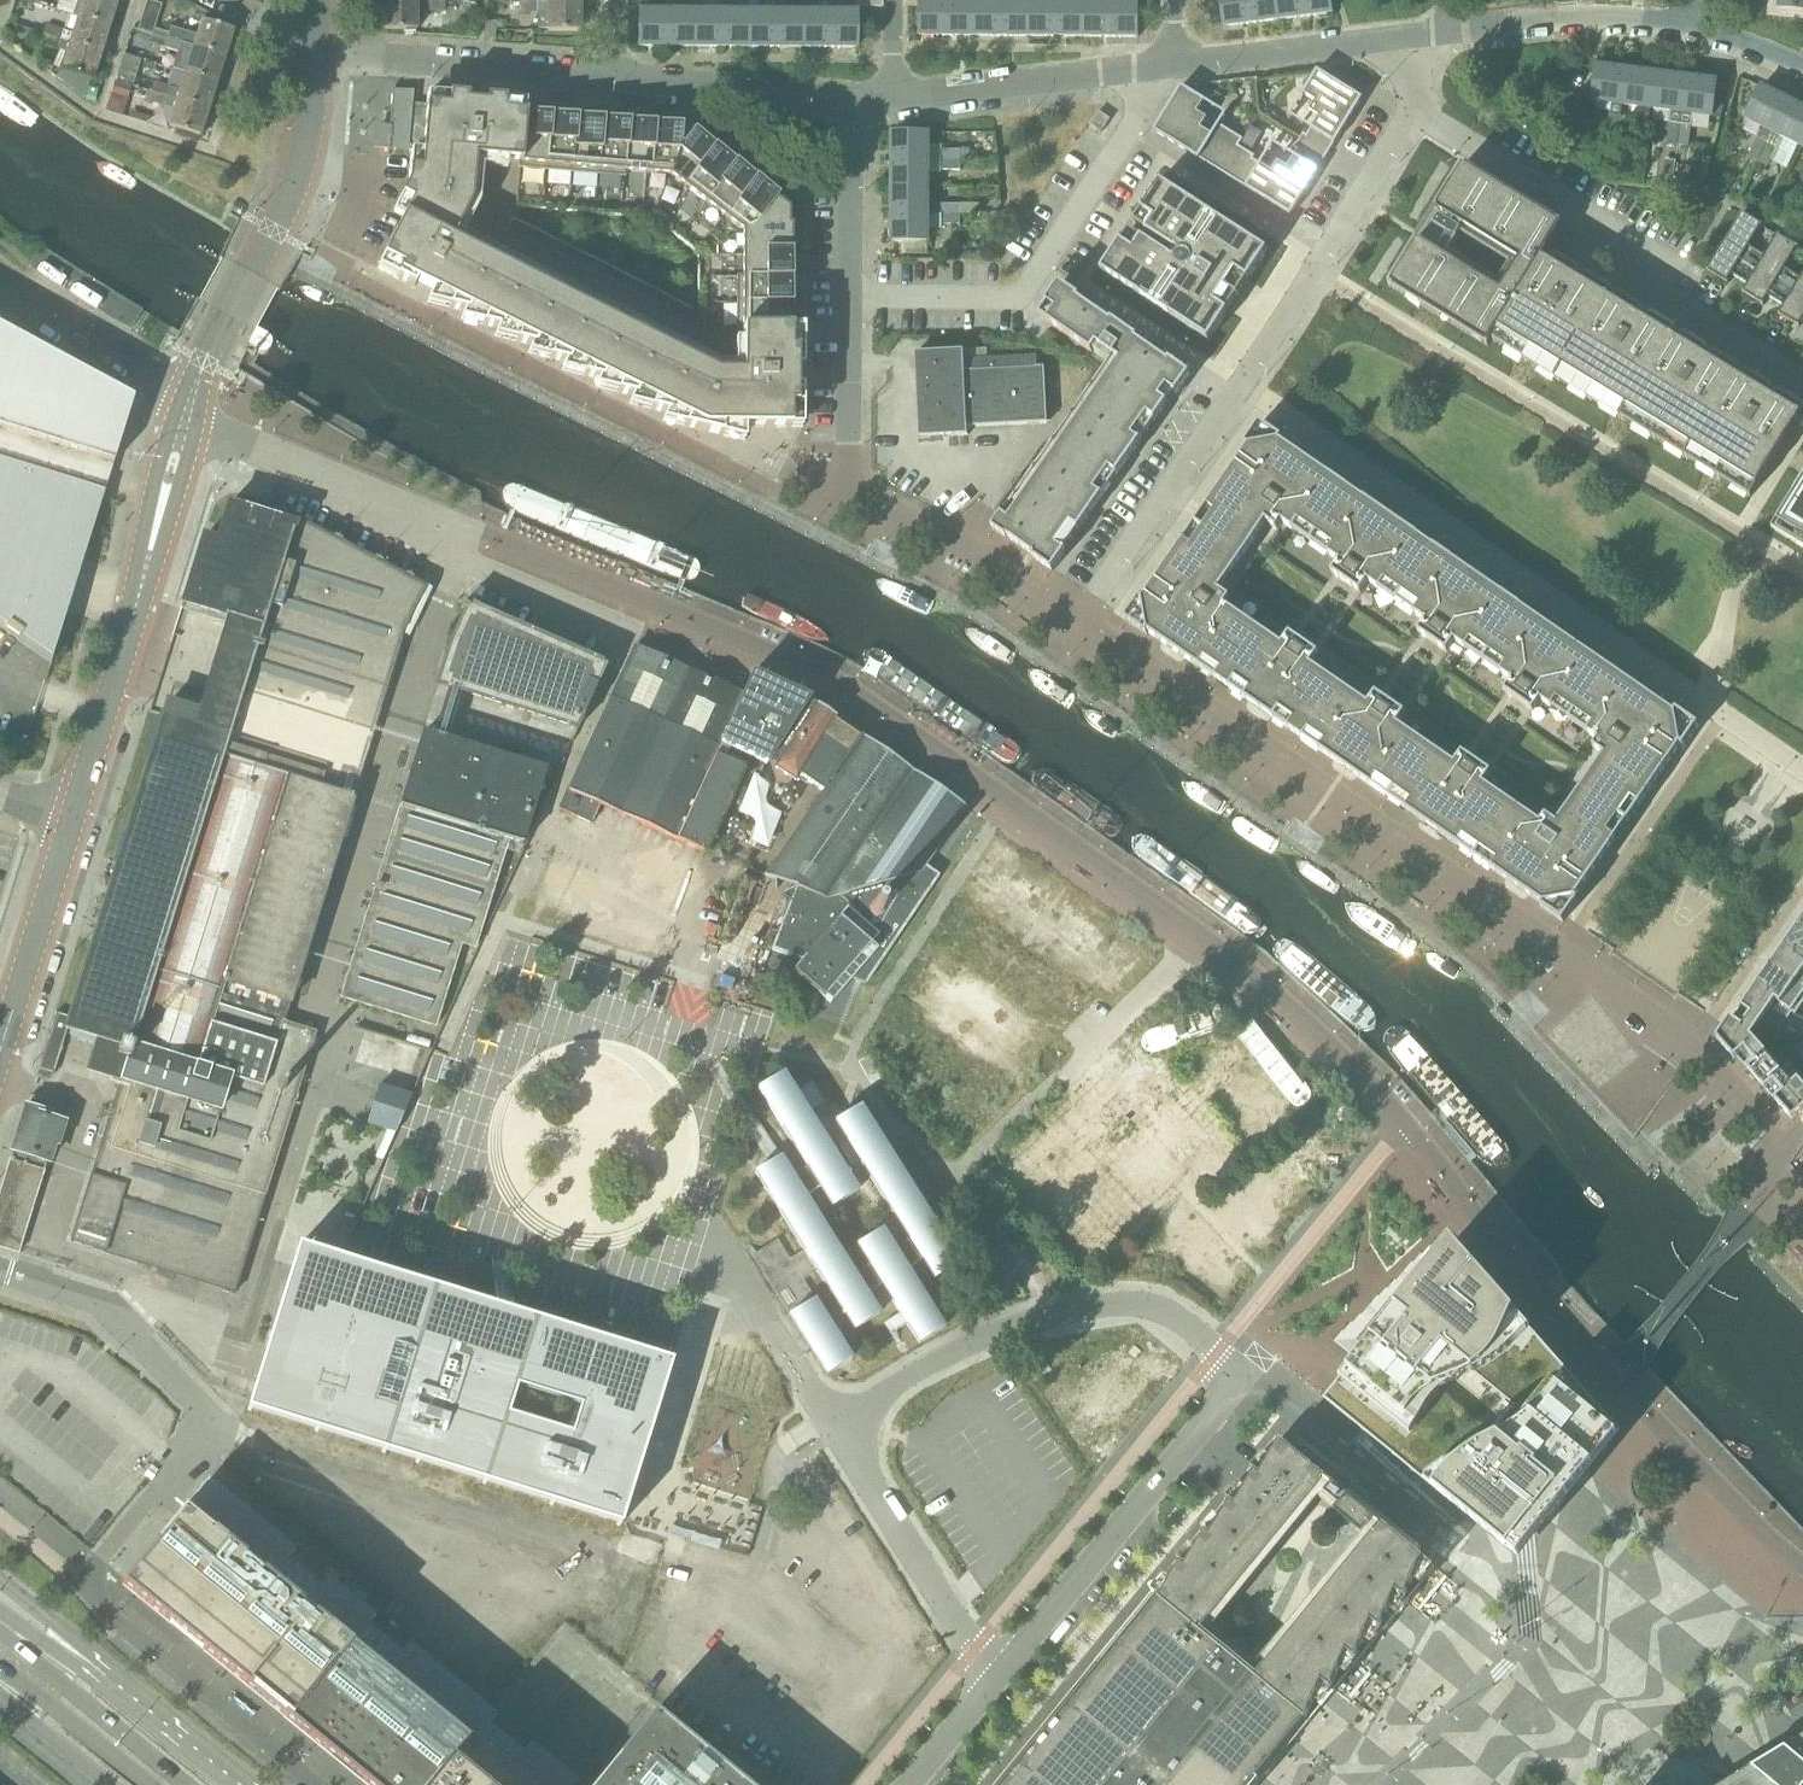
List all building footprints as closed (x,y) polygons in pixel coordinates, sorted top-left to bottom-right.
[(73,15),(79,17),(79,19),(109,28),(117,2),(110,0),(78,0),(73,15)] [(162,6),(163,4),(149,0),(148,0),(140,28),(154,33),(162,6)] [(667,46),(694,47),(694,11),(678,11),(678,0),(667,0),(667,11),(667,46)] [(775,47),(802,47),(802,12),(786,12),(786,0),(775,0),(775,12),(775,47)] [(802,47),(829,47),(829,12),(829,0),(819,0),(819,12),(802,12),(802,47)] [(829,47),(857,47),(857,13),(857,12),(852,12),(840,12),(840,0),(829,0),(829,12),(829,47)] [(921,36),(949,36),(949,0),(935,0),(935,1),(926,1),(921,1),(921,36)] [(949,36),(976,36),(976,1),(963,1),(963,0),(949,0),(949,36)] [(976,36),(1003,37),(1003,0),(993,0),(993,1),(976,1),(976,36)] [(1003,37),(1030,37),(1030,1),(1013,1),(1013,0),(1003,0),(1003,37)] [(1084,37),(1111,37),(1111,0),(1101,0),(1101,2),(1084,2),(1084,37)] [(1111,37),(1139,38),(1139,5),(1139,2),(1134,2),(1121,2),(1121,0),(1111,0),(1111,37)] [(1225,27),(1252,24),(1249,0),(1221,0),(1225,27)] [(1252,24),(1279,20),(1276,0),(1249,0),(1252,24)] [(1279,20),(1306,17),(1304,0),(1276,0),(1279,20)] [(1306,17),(1333,13),(1332,0),(1304,0),(1306,17)] [(1780,10),(1802,12),(1802,0),(1781,0),(1780,10)] [(385,1),(384,30),(417,30),(417,25),(417,11),(428,11),(428,2),(417,2),(385,1)] [(1030,1),(1030,37),(1057,37),(1057,2),(1030,1)] [(428,2),(428,11),(445,12),(445,2),(428,2)] [(520,2),(520,12),(538,12),(538,24),(538,29),(548,29),(548,31),(580,31),(581,3),(520,2)] [(1057,2),(1057,37),(1084,37),(1084,2),(1057,2)] [(639,11),(639,46),(667,46),(667,11),(644,11),(639,11)] [(694,11),(694,47),(721,47),(721,11),(711,11),(694,11)] [(721,11),(721,47),(748,47),(748,12),(721,11)] [(748,12),(748,47),(775,47),(775,12),(765,12),(748,12)] [(71,43),(102,53),(109,28),(79,19),(71,43)] [(171,27),(167,39),(225,57),(234,30),(203,20),(198,36),(171,27)] [(44,34),(61,40),(61,39),(64,29),(47,24),(44,34)] [(44,34),(41,44),(68,52),(62,70),(93,80),(102,53),(71,43),(61,39),(61,40),(44,34)] [(150,43),(164,48),(167,39),(153,34),(150,43)] [(167,39),(164,48),(178,52),(173,69),(186,73),(217,83),(225,57),(167,39)] [(47,63),(46,69),(50,72),(52,72),(54,65),(47,63)] [(1597,67),(1592,102),(1597,103),(1613,105),(1609,137),(1619,139),(1621,118),(1623,106),(1627,70),(1597,67)] [(1627,70),(1623,106),(1653,110),(1657,74),(1627,70)] [(1304,134),(1296,148),(1322,165),(1335,144),(1363,98),(1318,71),(1317,71),(1303,95),(1315,102),(1310,111),(1319,117),(1307,136),(1304,134)] [(171,88),(168,97),(209,110),(217,83),(186,73),(181,91),(171,88)] [(1657,74),(1653,110),(1672,112),(1671,123),(1671,124),(1669,145),(1679,146),(1683,114),(1687,78),(1657,74)] [(1683,114),(1679,146),(1688,147),(1691,126),(1693,115),(1708,117),(1713,117),(1718,82),(1687,78),(1683,114)] [(171,88),(154,82),(151,91),(168,97),(171,88)] [(113,95),(112,94),(106,111),(123,116),(132,88),(117,83),(113,95)] [(1182,86),(1154,132),(1200,160),(1200,159),(1223,173),(1239,147),(1244,140),(1219,124),(1212,135),(1202,129),(1208,119),(1199,113),(1206,101),(1183,87),(1182,86)] [(1761,87),(1746,119),(1750,121),(1764,128),(1759,139),(1768,143),(1773,133),(1789,101),(1761,87)] [(388,147),(388,156),(389,156),(390,149),(411,151),(423,152),(426,119),(407,118),(408,103),(412,104),(413,92),(411,92),(411,93),(395,91),(395,88),(394,88),(390,129),(377,127),(375,146),(388,147)] [(165,106),(168,97),(151,91),(148,100),(165,106)] [(774,329),(737,329),(737,330),(743,330),(742,373),(718,372),(453,239),(473,201),(476,158),(519,162),(520,154),(523,114),(505,112),(506,100),(487,99),(487,104),(468,102),(468,97),(428,93),(427,105),(426,119),(423,152),(411,151),(409,183),(394,212),(404,217),(378,269),(414,287),(417,282),(434,290),(431,296),(451,305),(450,307),(449,307),(449,308),(465,312),(484,322),(483,324),(483,325),(499,329),(518,339),(517,341),(516,341),(516,342),(532,346),(552,356),(551,358),(550,358),(550,359),(566,363),(585,373),(584,375),(583,376),(599,380),(619,390),(618,392),(617,392),(617,393),(633,397),(652,407),(651,409),(651,410),(667,414),(686,424),(685,426),(684,427),(745,441),(745,428),(803,428),(803,387),(797,387),(797,369),(803,369),(803,349),(803,329),(774,329)] [(168,97),(165,106),(175,109),(169,127),(200,136),(209,110),(168,97)] [(1759,162),(1767,166),(1777,147),(1782,137),(1800,146),(1802,140),(1802,108),(1789,101),(1773,133),(1768,143),(1759,162)] [(426,119),(427,105),(412,104),(408,103),(407,118),(426,119)] [(131,111),(130,113),(129,118),(147,123),(150,116),(131,111)] [(1111,119),(1099,111),(1090,125),(1102,133),(1111,119)] [(519,162),(518,168),(546,170),(547,153),(550,116),(535,114),(526,114),(523,113),(523,114),(520,154),(519,162)] [(547,153),(546,170),(572,172),(573,155),(576,118),(561,116),(552,116),(550,116),(547,153)] [(573,155),(572,172),(599,175),(600,158),(603,120),(587,119),(578,118),(576,118),(573,155)] [(1621,118),(1619,139),(1628,140),(1631,119),(1621,118)] [(600,158),(599,175),(624,177),(625,160),(628,122),(621,122),(614,121),(604,120),(603,120),(600,158)] [(625,160),(624,177),(626,177),(626,171),(650,173),(651,162),(654,124),(639,123),(629,122),(628,122),(625,160)] [(651,162),(650,173),(670,175),(676,156),(689,127),(665,125),(656,125),(654,124),(651,162)] [(676,156),(670,175),(686,187),(692,179),(716,148),(715,147),(707,141),(689,127),(676,156)] [(894,133),(894,160),(929,161),(942,161),(961,161),(962,161),(962,149),(943,149),(943,145),(929,145),(929,138),(929,133),(894,133)] [(1759,162),(1768,143),(1759,139),(1750,157),(1759,162)] [(1239,147),(1223,173),(1246,188),(1291,216),(1319,170),(1295,155),(1288,168),(1279,162),(1273,171),(1254,159),(1256,157),(1239,147)] [(692,179),(686,187),(707,203),(713,194),(736,164),(735,163),(728,157),(716,148),(692,179)] [(894,160),(894,187),(929,188),(929,161),(894,160)] [(1663,178),(1673,179),(1675,161),(1665,160),(1663,178)] [(942,161),(942,171),(962,171),(962,161),(961,161),(942,161)] [(713,194),(707,203),(728,219),(734,210),(757,180),(756,179),(750,174),(749,173),(736,164),(713,194)] [(1802,411),(1802,408),(1546,251),(1562,225),(1463,165),(1388,287),(1487,347),(1491,340),(1750,497),(1802,411)] [(1703,170),(1702,170),(1680,166),(1677,182),(1701,186),(1703,170)] [(734,210),(728,219),(744,231),(754,226),(790,208),(777,199),(779,196),(770,190),(757,180),(734,210)] [(1200,207),(1160,181),(1140,211),(1154,219),(1146,232),(1166,244),(1168,247),(1165,252),(1142,238),(1134,250),(1120,242),(1101,272),(1209,341),(1226,317),(1225,316),(1228,312),(1216,304),(1236,273),(1248,281),(1268,251),(1228,225),(1228,226),(1200,207)] [(894,187),(894,214),(962,215),(962,204),(940,203),(940,204),(929,204),(929,188),(894,187)] [(744,231),(743,252),(754,252),(792,252),(792,234),(793,224),(790,224),(790,208),(754,226),(744,231)] [(1741,213),(1706,271),(1727,284),(1732,276),(1747,285),(1748,286),(1766,257),(1764,256),(1750,247),(1762,226),(1741,213)] [(894,214),(893,242),(929,242),(929,237),(929,229),(943,229),(943,226),(961,226),(962,215),(894,214)] [(1747,285),(1742,293),(1763,306),(1768,298),(1783,307),(1784,307),(1801,279),(1800,278),(1785,269),(1798,248),(1777,235),(1764,256),(1766,257),(1748,286),(1747,285)] [(737,276),(737,278),(754,278),(792,278),(792,262),(792,252),(754,252),(743,252),(743,276),(737,276)] [(1778,315),(1799,327),(1802,321),(1802,274),(1800,278),(1801,279),(1784,307),(1783,307),(1778,315)] [(737,278),(737,304),(753,304),(792,304),(792,288),(792,278),(754,278),(737,278)] [(1060,284),(1047,304),(1046,304),(1048,306),(1040,317),(1092,353),(1098,346),(1120,362),(1010,520),(1002,515),(993,529),(1007,539),(1007,538),(1034,556),(1033,558),(1053,572),(1067,552),(1065,551),(1174,394),(1176,395),(1190,375),(1060,284)] [(737,304),(737,329),(774,329),(803,329),(803,328),(792,328),(792,314),(792,304),(753,304),(737,304)] [(53,663),(53,661),(52,660),(121,436),(116,434),(134,400),(0,328),(0,625),(53,663)] [(255,350),(259,352),(261,353),(263,353),(265,352),(267,351),(268,350),(269,348),(270,347),(271,345),(271,343),(271,341),(270,339),(269,338),(268,336),(266,335),(256,329),(248,344),(256,348),(255,350)] [(970,427),(1048,423),(1046,374),(1045,367),(1038,368),(1037,356),(965,360),(965,352),(917,354),(919,375),(922,438),(971,436),(970,427)] [(1126,620),(1126,621),(1148,636),(1149,634),(1162,643),(1186,659),(1217,681),(1248,702),(1271,718),(1303,740),(1334,761),(1358,778),(1389,799),(1420,821),(1444,837),(1475,858),(1506,880),(1530,896),(1543,905),(1541,907),(1563,923),(1567,917),(1579,900),(1576,898),(1628,823),(1681,746),(1683,748),(1699,726),(1676,711),(1674,714),(1665,707),(1665,706),(1663,705),(1636,687),(1607,667),(1551,628),(1539,620),(1521,608),(1491,587),(1464,568),(1435,548),(1434,548),(1418,537),(1419,537),(1405,527),(1378,509),(1365,500),(1349,489),(1331,476),(1330,477),(1319,469),(1292,450),(1281,443),(1283,440),(1260,424),(1245,447),(1247,448),(1208,507),(1195,525),(1196,525),(1180,548),(1179,548),(1143,600),(1141,599),(1126,620)] [(487,453),(470,485),(481,491),(483,501),(539,527),(615,559),(629,525),(554,494),(516,477),(514,467),(487,453)] [(1790,506),(1775,531),(1802,548),(1802,480),(1790,506)] [(316,1033),(283,1023),(388,683),(406,625),(408,626),(411,618),(405,617),(409,603),(417,605),(421,598),(422,599),(429,587),(420,583),(420,584),(307,524),(295,520),(294,525),(229,505),(218,542),(204,537),(183,609),(228,623),(225,632),(201,714),(168,704),(71,1017),(56,1013),(37,1077),(42,1078),(42,1076),(49,1078),(51,1072),(55,1073),(67,1033),(99,1043),(90,1070),(123,1080),(72,1243),(235,1293),(316,1033)] [(763,620),(776,587),(676,545),(629,525),(615,559),(763,620)] [(897,690),(918,660),(883,636),(841,614),(776,587),(763,620),(826,646),(864,667),(897,690)] [(424,733),(342,997),(435,1026),(461,943),(475,948),(508,842),(522,846),(545,771),(448,741),(446,740),(457,705),(461,692),(463,692),(577,728),(579,729),(606,667),(600,664),(498,619),(497,619),(463,604),(461,609),(466,611),(451,646),(450,649),(448,655),(445,664),(443,670),(439,684),(450,688),(446,701),(435,737),(424,733)] [(622,674),(560,809),(592,823),(600,805),(704,852),(704,853),(743,767),(725,759),(731,748),(721,744),(744,695),(696,674),(696,668),(685,663),(680,666),(635,647),(626,666),(622,674)] [(897,690),(983,750),(1003,721),(918,660),(897,690)] [(744,695),(721,744),(731,748),(766,764),(769,760),(777,766),(776,768),(796,781),(799,775),(823,791),(861,735),(835,717),(836,716),(816,704),(808,700),(808,699),(753,674),(752,677),(746,690),(744,695)] [(1003,721),(983,750),(1004,765),(1027,781),(1048,752),(1025,736),(1003,721)] [(823,791),(764,875),(796,887),(825,899),(913,770),(862,735),(861,735),(823,791)] [(1027,781),(1157,873),(1178,843),(1048,752),(1027,781)] [(772,948),(772,949),(793,957),(797,959),(802,961),(794,971),(831,1003),(851,980),(865,985),(939,875),(925,866),(945,837),(965,808),(966,806),(913,770),(825,899),(796,887),(772,948)] [(1285,968),(1309,941),(1287,921),(1193,854),(1178,843),(1157,873),(1172,883),(1264,949),(1285,968)] [(1783,947),(1802,961),(1802,933),(1796,928),(1783,947)] [(1401,1077),(1428,1054),(1421,1046),(1355,983),(1309,941),(1285,968),(1330,1009),(1395,1071),(1401,1077)] [(1769,967),(1802,990),(1802,961),(1783,947),(1769,967)] [(1756,986),(1776,1000),(1776,1001),(1787,1009),(1795,1014),(1802,1003),(1802,990),(1769,967),(1756,986)] [(1731,1018),(1730,1020),(1750,1033),(1752,1035),(1762,1021),(1773,1028),(1787,1009),(1776,1001),(1776,1000),(1756,986),(1733,1020),(1731,1018)] [(1730,1020),(1717,1039),(1735,1059),(1737,1057),(1748,1069),(1766,1053),(1751,1036),(1752,1035),(1750,1033),(1730,1020)] [(1748,1069),(1777,1102),(1795,1086),(1794,1085),(1802,1076),(1802,1060),(1794,1049),(1776,1065),(1766,1053),(1748,1069)] [(1428,1054),(1401,1077),(1448,1131),(1494,1187),(1521,1164),(1475,1108),(1428,1054)] [(820,1187),(832,1207),(858,1191),(783,1072),(758,1089),(807,1167),(793,1176),(780,1156),(755,1173),(854,1330),(880,1314),(867,1294),(882,1285),(919,1344),(944,1328),(907,1269),(922,1260),(934,1279),(960,1263),(860,1106),(835,1122),(909,1239),(895,1249),(882,1229),(857,1245),(869,1265),(855,1275),(805,1196),(820,1187)] [(1777,1102),(1793,1120),(1802,1111),(1802,1076),(1794,1085),(1795,1086),(1777,1102)] [(19,1253),(19,1252),(47,1162),(48,1162),(53,1149),(55,1149),(63,1123),(48,1118),(49,1115),(28,1108),(0,1196),(0,1247),(19,1253)] [(1521,1164),(1494,1187),(1510,1206),(1511,1208),(1565,1271),(1562,1274),(1598,1315),(1625,1342),(1638,1331),(1651,1318),(1625,1290),(1614,1278),(1616,1275),(1539,1185),(1537,1183),(1521,1164)] [(249,1405),(247,1410),(251,1411),(315,1431),(318,1432),(382,1452),(385,1453),(415,1462),(419,1464),(482,1483),(486,1484),(549,1504),(553,1505),(616,1525),(620,1526),(622,1521),(657,1406),(666,1381),(665,1381),(670,1367),(671,1362),(667,1361),(604,1342),(600,1340),(537,1321),(533,1319),(470,1300),(466,1299),(436,1289),(433,1288),(369,1268),(365,1267),(302,1248),(298,1246),(297,1249),(297,1251),(249,1405)] [(1357,1360),(1325,1399),(1362,1429),(1416,1474),(1473,1520),(1476,1522),(1509,1549),(1511,1547),(1531,1523),(1533,1520),(1543,1528),(1590,1471),(1594,1466),(1584,1458),(1609,1427),(1590,1412),(1576,1400),(1580,1396),(1514,1321),(1517,1314),(1465,1255),(1464,1255),(1465,1256),(1460,1260),(1449,1248),(1369,1346),(1368,1346),(1367,1348),(1357,1360)] [(789,1315),(827,1375),(852,1359),(815,1299),(789,1315)] [(1266,1775),(1267,1776),(1271,1771),(1270,1771),(1384,1631),(1385,1631),(1410,1601),(1410,1600),(1435,1569),(1416,1553),(1417,1553),(1405,1543),(1405,1544),(1349,1498),(1351,1496),(1349,1495),(1348,1497),(1283,1444),(1272,1464),(1262,1477),(1258,1474),(1257,1476),(1238,1508),(1234,1505),(1212,1537),(1209,1535),(1187,1567),(1185,1565),(1162,1597),(1160,1595),(1144,1619),(1137,1627),(1135,1626),(1119,1649),(1112,1657),(1110,1656),(1095,1678),(1087,1688),(1086,1686),(1070,1709),(1063,1718),(1061,1716),(1046,1739),(1038,1748),(1036,1747),(1022,1768),(1013,1778),(1012,1777),(1006,1784),(1257,1784),(1266,1775)] [(576,1783),(530,1745),(522,1754),(488,1726),(496,1717),(489,1711),(409,1646),(401,1655),(368,1627),(375,1618),(328,1580),(321,1589),(287,1561),(294,1552),(208,1482),(196,1497),(148,1556),(147,1555),(145,1558),(145,1559),(128,1580),(123,1586),(365,1784),(579,1784),(576,1783)] [(715,1766),(705,1757),(706,1756),(646,1707),(581,1784),(744,1784),(718,1763),(715,1766)] [(1724,1784),(1802,1784),(1802,1737),(1724,1784)]
